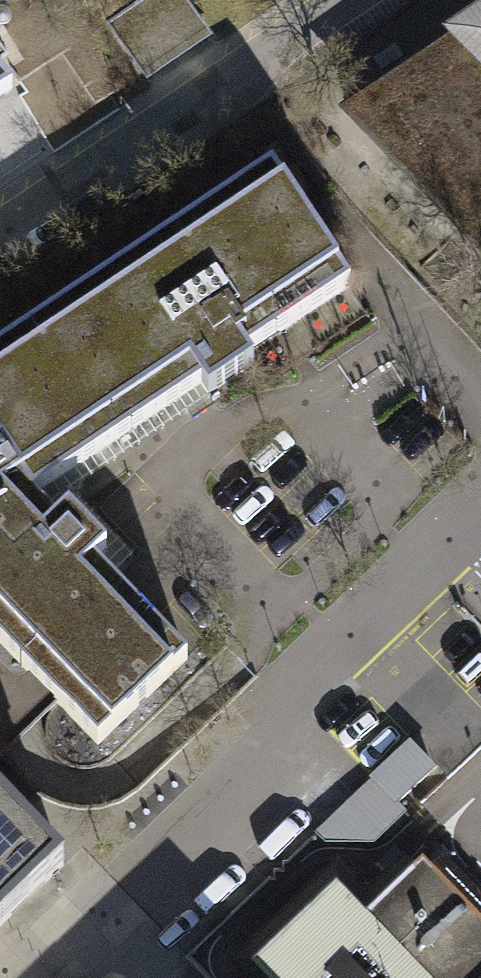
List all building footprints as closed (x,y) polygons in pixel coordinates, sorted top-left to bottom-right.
[(110,24),(147,80),(210,37),(185,0),(146,0),(110,24)] [(332,105),(480,287),(480,5),(332,105)] [(260,153),(0,331),(0,442),(39,498),(196,390),(212,413),(258,381),(243,358),(351,284),(260,153)] [(0,442),(0,640),(90,732),(179,652),(39,498),(0,442)] [(414,738),(354,793),(386,827),(445,772),(414,738)] [(64,864),(0,798),(0,926),(64,864)] [(249,962),(266,977),(480,977),(480,901),(436,857),(373,917),(335,877),(249,962)]
